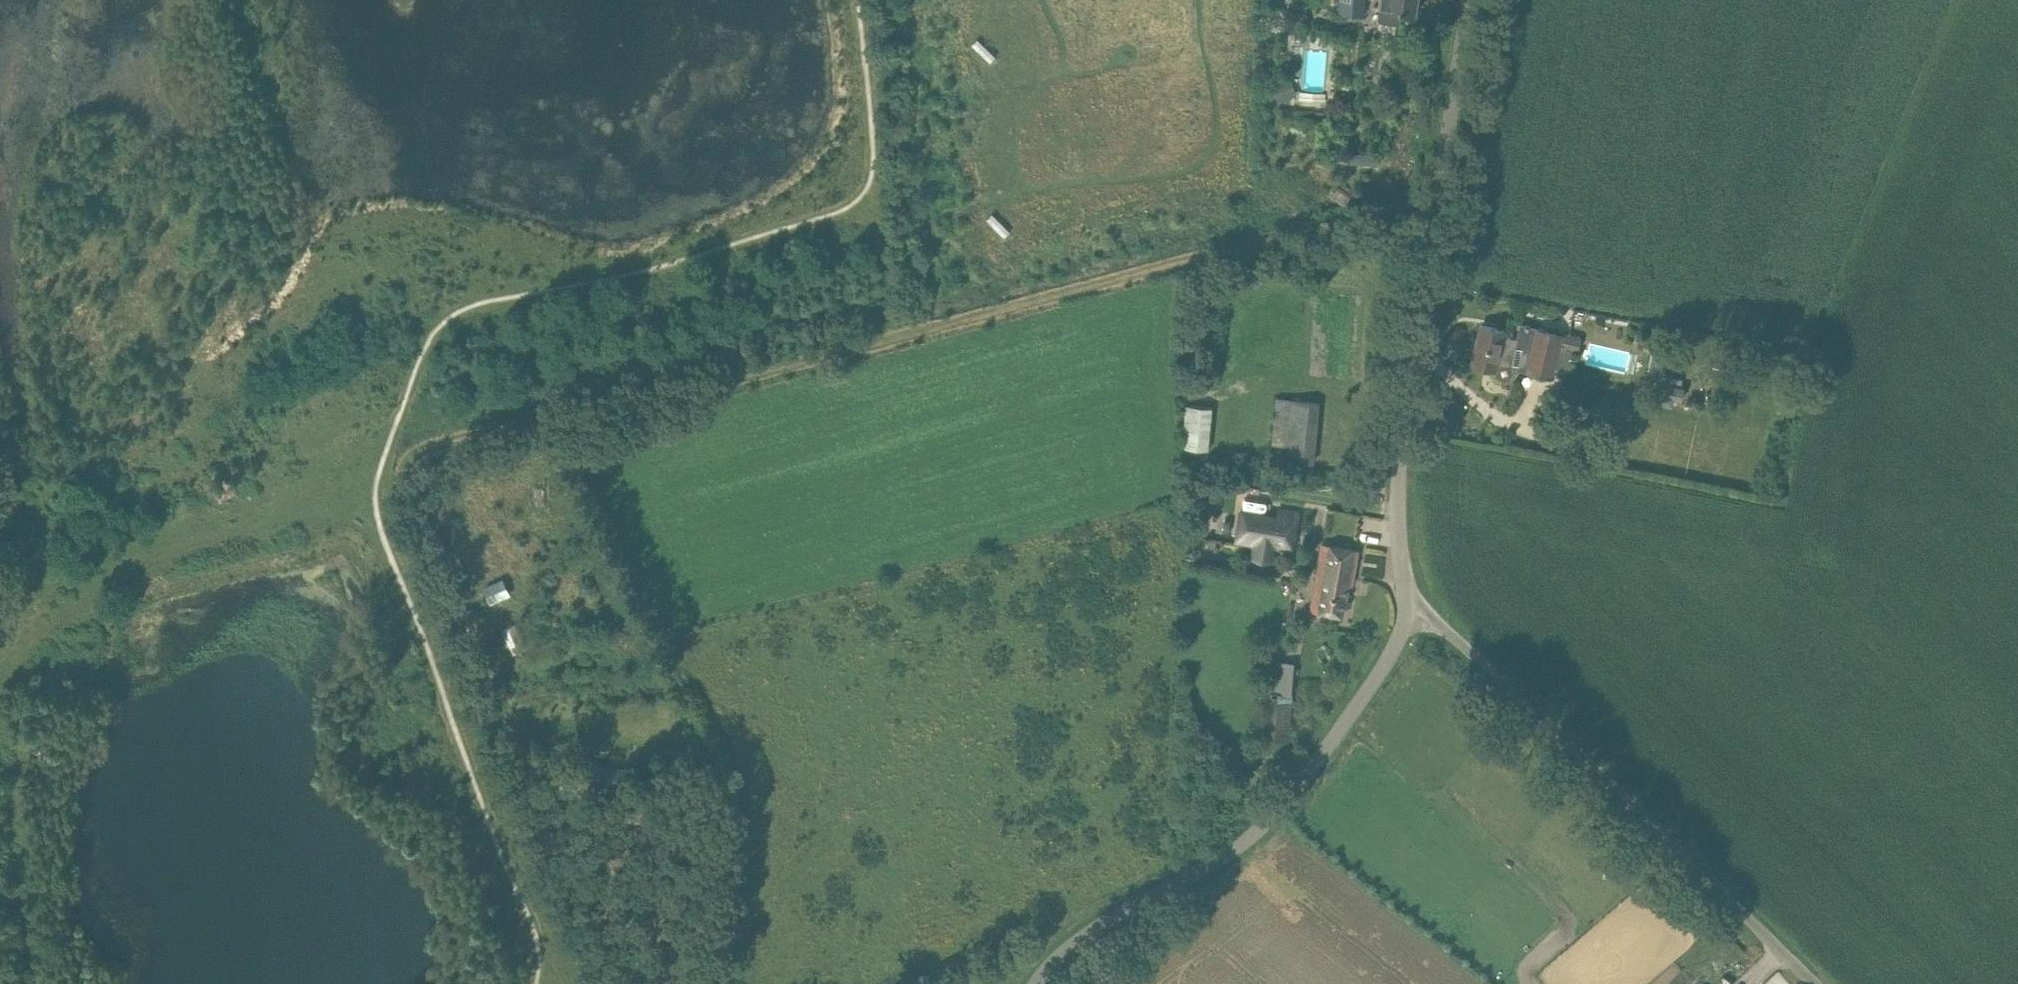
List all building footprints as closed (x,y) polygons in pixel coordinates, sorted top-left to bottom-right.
[(1343,13),(1363,15),(1365,0),(1344,0),(1343,13)] [(1379,8),(1382,9),(1381,15),(1384,20),(1396,22),(1401,17),(1402,10),(1415,12),(1417,0),(1380,0),(1379,8)] [(1314,89),(1326,89),(1328,51),(1304,50),(1303,90),(1314,90),(1314,89)] [(1292,77),(1274,82),(1279,101),(1298,95),(1292,77)] [(1298,197),(1314,198),(1315,184),(1299,183),(1298,197)] [(1512,331),(1482,324),(1473,363),(1495,368),(1496,376),(1504,381),(1512,378),(1516,371),(1515,368),(1529,372),(1539,329),(1521,325),(1518,338),(1510,336),(1512,331)] [(1582,338),(1539,329),(1529,372),(1555,378),(1557,370),(1566,372),(1572,348),(1579,350),(1582,338)] [(1718,394),(1715,410),(1727,413),(1730,402),(1731,397),(1718,394)] [(1318,403),(1276,400),(1273,445),(1288,445),(1287,458),(1314,460),(1318,403)] [(1209,450),(1212,406),(1187,404),(1183,448),(1209,450)] [(1243,512),(1238,540),(1257,544),(1258,539),(1276,542),(1275,547),(1294,551),(1301,514),(1281,510),(1279,518),(1243,512)] [(1358,549),(1339,545),(1322,543),(1311,610),(1343,615),(1349,583),(1352,583),(1358,549)] [(1287,749),(1295,661),(1279,660),(1276,692),(1266,691),(1261,746),(1287,749)]
